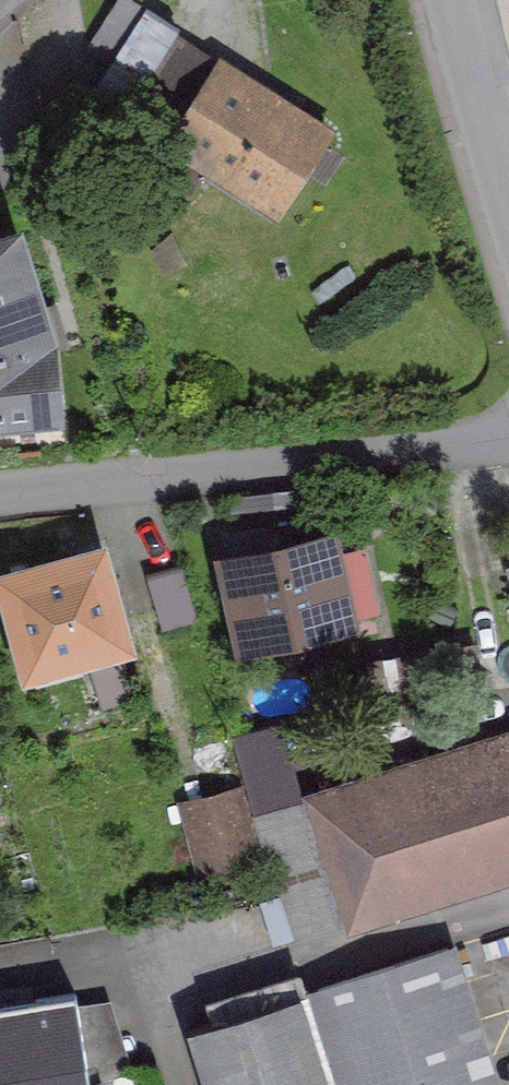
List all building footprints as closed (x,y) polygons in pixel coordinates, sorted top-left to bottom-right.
[(178,14),(151,0),(118,0),(97,40),(149,67),(178,14)] [(336,136),(224,58),(163,146),(274,224),(336,136)] [(23,233),(0,240),(0,436),(66,430),(60,349),(23,233)] [(218,562),(246,661),(365,628),(337,529),(218,562)] [(0,579),(0,611),(23,691),(139,658),(108,548),(0,579)] [(181,573),(150,582),(164,631),(195,622),(181,573)] [(428,651),(381,659),(388,701),(435,693),(428,651)] [(307,799),(349,932),(508,881),(508,735),(307,799)] [(236,794),(182,809),(202,881),(256,866),(236,794)] [(460,941),(182,1026),(200,1084),(504,1084),(460,941)] [(0,1009),(0,1084),(92,1084),(80,998),(0,1009)]
